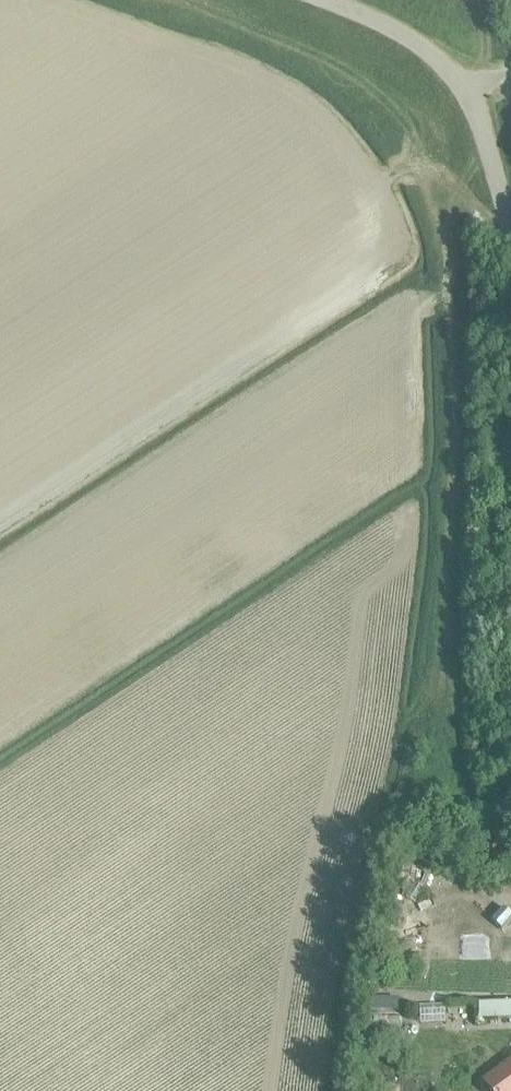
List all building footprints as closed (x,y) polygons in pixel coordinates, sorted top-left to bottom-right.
[(477,1007),(478,1023),(510,1022),(510,1006),(477,1007)] [(490,1090),(510,1090),(510,1064),(484,1083),(490,1090)]
